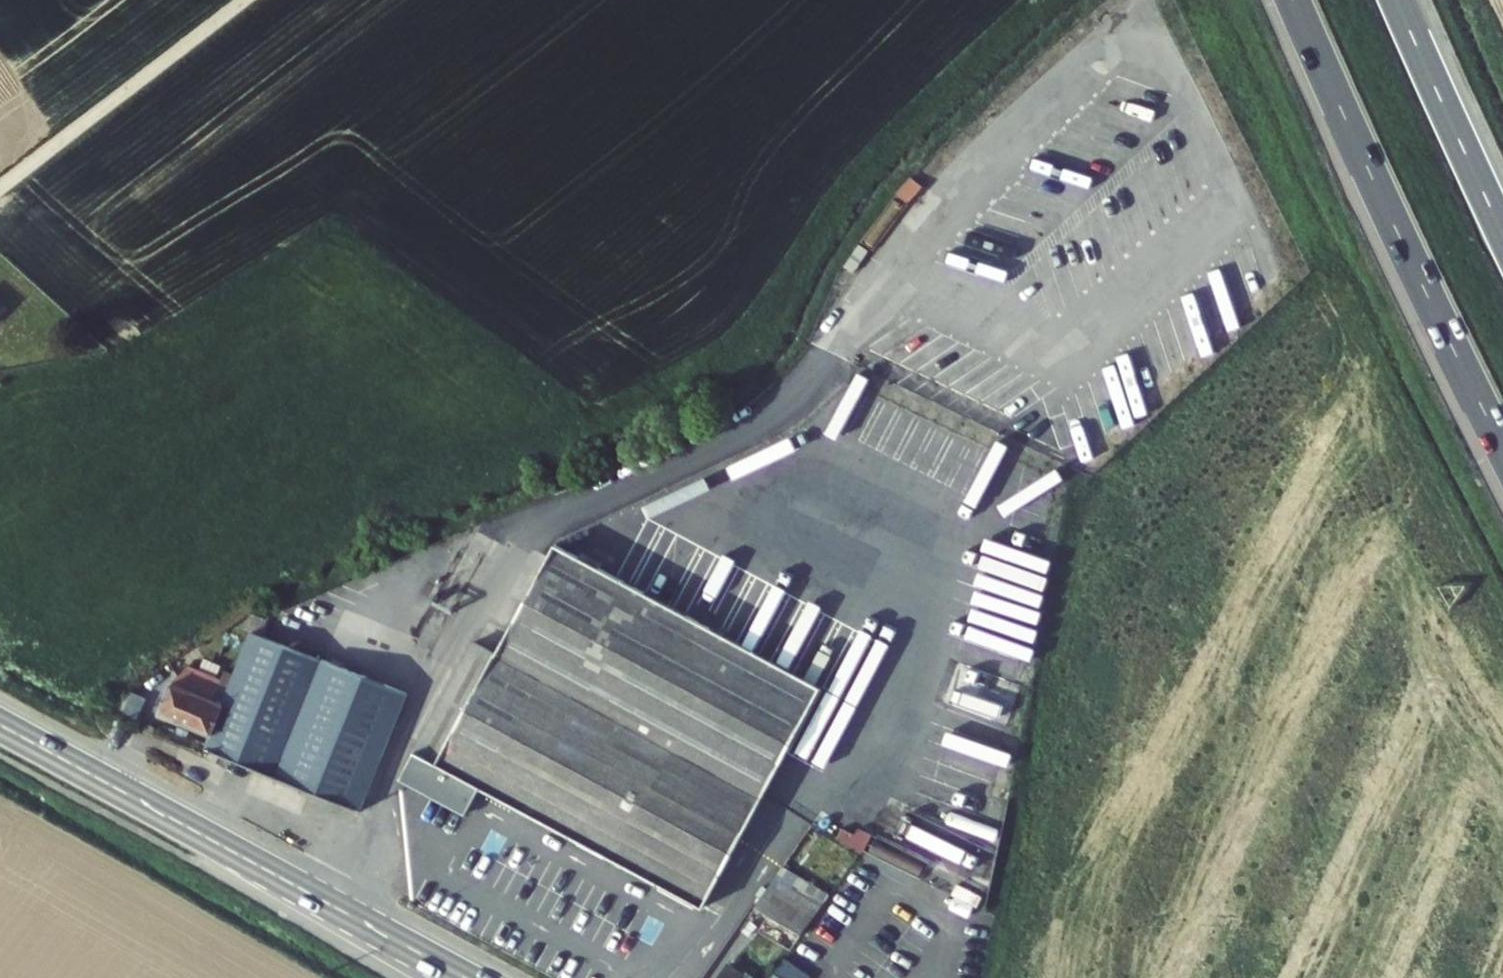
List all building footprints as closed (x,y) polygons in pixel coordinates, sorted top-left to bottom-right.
[(961,498),(988,434),(885,391),(886,388),(852,374),(826,436),(840,442),(839,446),(961,498)] [(781,442),(719,469),(724,481),(786,454),(781,442)] [(976,503),(995,469),(984,463),(965,497),(976,503)] [(463,815),(479,787),(491,793),(563,835),(621,868),(670,896),(698,912),(821,695),(553,545),(495,650),(473,638),(398,776),(429,795),(463,815)] [(203,745),(196,761),(337,816),(384,705),(243,652),(215,717),(203,745)] [(173,674),(151,723),(203,745),(215,717),(203,712),(207,703),(189,696),(195,684),(173,674)] [(1008,722),(1020,685),(990,675),(982,700),(963,694),(965,688),(958,686),(952,704),(1008,722)] [(889,835),(877,853),(934,887),(944,868),(889,835)] [(772,858),(745,898),(754,904),(768,884),(815,911),(826,895),(772,858)] [(815,911),(768,884),(754,904),(800,932),(815,911)] [(805,973),(782,957),(767,977),(802,977),(805,973)] [(742,966),(738,972),(726,964),(716,977),(758,977),(742,966)]
